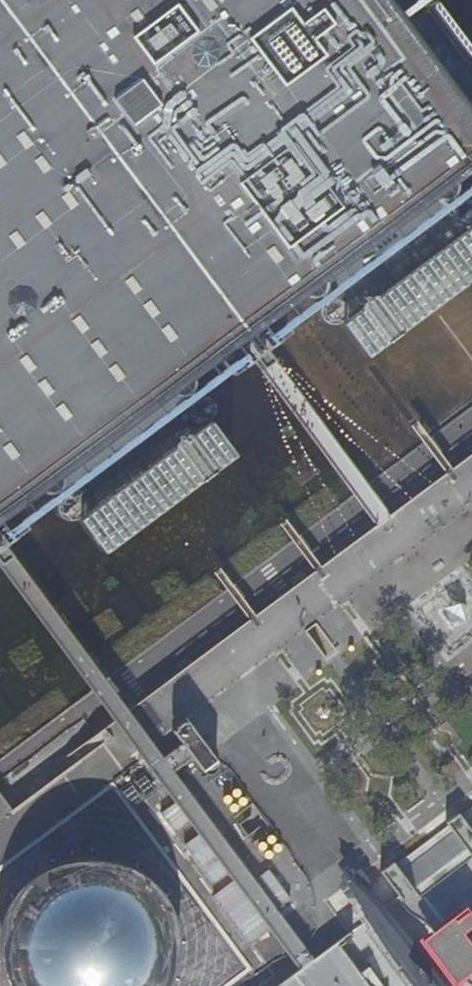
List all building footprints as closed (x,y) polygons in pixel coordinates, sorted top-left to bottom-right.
[(2,542),(28,523),(25,519),(18,510),(228,354),(235,364),(236,366),(252,355),(256,351),(265,345),(292,325),(290,322),(283,314),(471,174),(471,70),(422,4),(427,0),(0,0),(0,544),(2,542)] [(470,202),(467,200),(464,199),(460,198),(457,199),(454,200),(450,202),(448,205),(447,208),(446,211),(446,215),(447,218),(449,221),(452,224),(455,225),(458,226),(462,226),(465,225),(468,224),(471,221),(471,220),(471,205),(470,202)] [(339,323),(364,357),(471,277),(471,227),(471,225),(339,323)] [(343,311),(343,308),(343,304),(341,301),(339,298),(336,296),(333,295),(330,295),(326,295),(323,296),(320,298),(318,301),(316,304),(316,307),(316,311),(317,314),(319,317),(321,320),(324,321),(328,322),(331,322),(334,321),(337,320),(340,317),(342,315),(343,311)] [(210,411),(210,408),(210,404),(208,401),(206,398),(203,396),(200,395),(197,395),(193,395),(190,396),(187,398),(185,401),(184,404),(183,407),(183,411),(184,414),(186,417),(188,419),(191,421),(195,422),(198,422),(202,421),(205,420),(207,417),(209,414),(210,411)] [(101,554),(234,456),(208,421),(76,519),(101,554)] [(139,711),(160,741),(312,628),(471,509),(471,462),(139,711)] [(81,509),(81,506),(80,502),(79,499),(77,497),(74,495),(71,493),(68,493),(64,493),(61,495),(58,497),(56,499),(55,502),(54,505),(54,509),(55,512),(57,515),(59,517),(62,519),(66,520),(69,520),(72,519),(75,517),(78,515),(80,512),(81,509)] [(217,762),(187,721),(172,732),(202,773),(217,762)] [(167,913),(162,902),(156,892),(148,883),(140,875),(131,868),(120,862),(109,858),(98,855),(87,853),(75,853),(63,855),(52,858),(41,862),(31,867),(21,874),(12,882),(5,891),(0,899),(0,985),(164,985),(166,981),(170,970),(172,959),(173,947),(172,935),(170,924),(167,913)] [(339,865),(339,866),(341,873),(358,911),(381,950),(396,972),(407,985),(445,985),(427,956),(407,930),(384,906),(346,869),(339,865)] [(422,941),(457,985),(461,985),(467,981),(471,977),(471,906),(470,904),(433,932),(422,941)]
